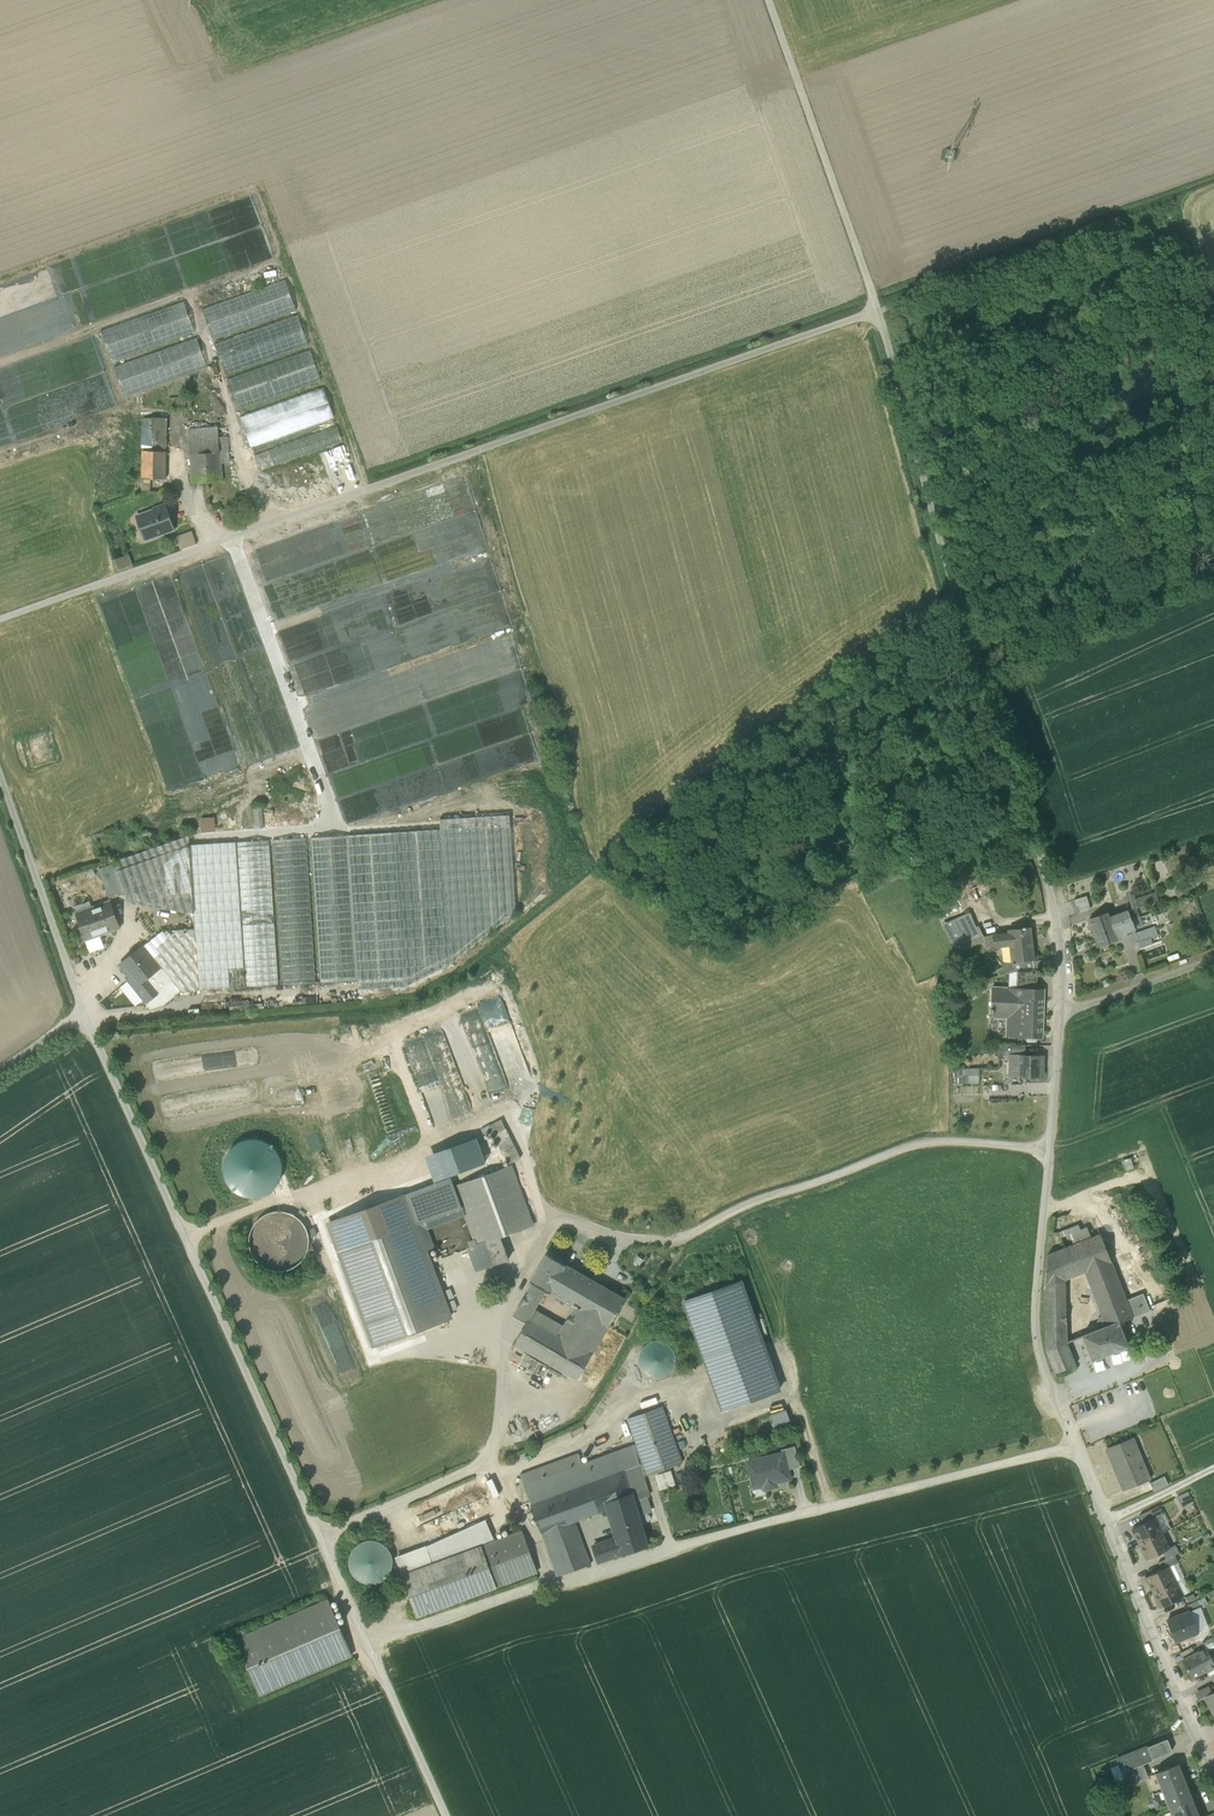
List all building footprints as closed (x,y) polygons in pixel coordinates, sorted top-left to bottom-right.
[(202,309),(213,340),(296,310),(285,280),(202,309)] [(100,331),(111,361),(194,332),(183,301),(100,331)] [(214,344),(225,375),(308,345),(298,315),(214,344)] [(114,368),(125,399),(133,396),(207,369),(196,339),(114,368)] [(227,379),(238,410),(321,381),(310,350),(227,379)] [(241,419),(252,449),(335,419),(324,389),(241,419)] [(182,397),(170,398),(159,398),(160,410),(171,409),(183,409),(182,397)] [(144,419),(144,453),(166,453),(166,443),(160,443),(160,419),(144,419)] [(190,439),(219,437),(219,427),(189,429),(190,439)] [(255,457),(260,471),(343,442),(338,427),(255,457)] [(228,436),(219,437),(221,452),(222,463),(230,463),(228,436)] [(190,439),(191,454),(221,452),(219,437),(190,439)] [(191,454),(194,482),(223,480),(222,463),(221,452),(191,454)] [(144,479),(165,479),(166,453),(144,453),(144,479)] [(137,517),(145,540),(173,530),(164,504),(152,508),(154,511),(137,517)] [(176,537),(181,550),(196,545),(192,531),(176,537)] [(129,555),(114,560),(119,571),(133,566),(129,555)] [(264,829),(262,807),(254,807),(256,829),(264,829)] [(441,830),(348,835),(357,981),(358,990),(405,987),(450,965),(516,912),(510,815),(440,820),(440,821),(441,830)] [(214,819),(200,820),(201,833),(215,833),(214,819)] [(320,983),(357,981),(348,835),(311,838),(320,983)] [(128,903),(194,914),(189,845),(188,836),(114,862),(114,864),(124,893),(128,903)] [(273,840),(283,985),(316,983),(307,838),(273,840)] [(270,840),(237,842),(246,987),(279,985),(270,840)] [(198,990),(246,987),(237,842),(189,845),(194,914),(195,929),(195,936),(198,990)] [(99,869),(109,898),(124,893),(114,864),(99,869)] [(972,881),(965,884),(971,903),(979,901),(972,881)] [(981,884),(975,886),(978,896),(985,893),(981,884)] [(1174,889),(1178,898),(1187,895),(1184,886),(1174,889)] [(1138,907),(1154,902),(1151,893),(1135,899),(1138,907)] [(1127,897),(1132,909),(1136,907),(1138,907),(1135,899),(1133,895),(1127,897)] [(1073,901),(1078,914),(1091,909),(1087,896),(1073,901)] [(77,915),(93,909),(90,901),(74,907),(77,915)] [(80,925),(85,939),(99,933),(119,926),(119,925),(116,926),(109,905),(112,904),(111,903),(93,909),(77,915),(77,916),(81,915),(84,924),(80,925)] [(1128,910),(1131,920),(1140,917),(1136,907),(1132,909),(1128,910)] [(1089,919),(1094,933),(1131,920),(1128,910),(1109,917),(1108,913),(1089,919)] [(979,926),(976,927),(970,912),(956,919),(968,942),(983,935),(979,926)] [(1143,926),(1140,917),(1131,920),(1134,929),(1143,926)] [(968,942),(956,919),(947,922),(958,944),(961,950),(968,942)] [(1134,929),(1131,920),(1094,933),(1099,947),(1118,940),(1117,940),(1116,936),(1120,934),(1121,938),(1127,936),(1126,932),(1134,929)] [(953,946),(958,944),(947,922),(942,924),(953,946)] [(1155,925),(1150,927),(1154,936),(1158,935),(1155,925)] [(1008,930),(1009,934),(993,936),(995,947),(1010,945),(1012,963),(1033,960),(1030,927),(1008,930)] [(1135,933),(1139,942),(1150,938),(1154,936),(1150,927),(1135,933)] [(163,931),(144,947),(153,959),(161,953),(156,948),(169,938),(195,936),(195,929),(163,931)] [(103,944),(99,933),(85,939),(88,949),(89,949),(91,950),(93,950),(95,951),(99,949),(100,947),(102,947),(103,944)] [(983,935),(968,942),(970,947),(984,941),(984,937),(983,935)] [(146,980),(157,994),(172,982),(179,991),(198,990),(195,936),(169,938),(156,948),(161,953),(153,959),(160,968),(146,980)] [(984,941),(985,948),(995,947),(993,936),(984,937),(984,941)] [(1150,938),(1139,942),(1141,948),(1152,944),(1150,938)] [(134,989),(146,980),(160,968),(153,959),(144,947),(143,946),(120,965),(131,978),(127,981),(134,989)] [(1050,959),(1041,960),(1042,968),(1051,967),(1050,959)] [(1017,972),(1034,970),(1034,969),(1033,961),(1033,960),(1012,963),(1014,972),(1017,972)] [(1034,969),(1042,968),(1041,960),(1033,961),(1034,969)] [(1009,974),(1014,972),(1012,963),(1003,964),(1003,967),(998,971),(1000,976),(1009,974)] [(1037,990),(1037,969),(1034,970),(1017,972),(1016,989),(1037,990)] [(1016,989),(1017,972),(1014,972),(1009,974),(1009,989),(1016,989)] [(145,1004),(146,1004),(157,994),(146,980),(134,989),(142,1000),(145,1004)] [(134,989),(127,981),(119,987),(134,1006),(142,1000),(134,989)] [(180,992),(179,991),(172,982),(157,994),(146,1004),(145,1004),(149,1010),(163,1005),(180,992)] [(1008,1037),(1041,1038),(1042,998),(1037,997),(1037,990),(1016,989),(1009,989),(992,989),(990,1018),(993,1018),(993,1015),(1009,1015),(1008,1037)] [(112,1006),(107,999),(101,1004),(106,1010),(112,1006)] [(1000,1055),(1010,1056),(1010,1055),(1022,1056),(1023,1045),(1001,1045),(1000,1055)] [(1010,1076),(1040,1077),(1040,1066),(1040,1057),(1040,1056),(1022,1056),(1010,1055),(1010,1056),(1010,1076)] [(955,1084),(968,1083),(968,1068),(954,1069),(955,1084)] [(979,1068),(968,1068),(968,1083),(979,1083),(979,1068)] [(287,1112),(287,1097),(279,1097),(279,1112),(287,1112)] [(501,1120),(490,1126),(490,1125),(482,1129),(484,1134),(492,1130),(509,1164),(521,1159),(501,1120)] [(240,1195),(251,1198),(262,1196),(272,1190),(279,1181),(282,1170),(280,1159),(275,1149),(265,1142),(254,1139),(243,1141),(233,1146),(226,1156),(223,1167),(225,1178),(230,1188),(240,1195)] [(1131,1157),(1122,1161),(1126,1171),(1135,1167),(1131,1157)] [(481,1256),(485,1267),(509,1259),(501,1236),(533,1224),(512,1166),(455,1186),(463,1207),(466,1216),(477,1244),(481,1256)] [(434,1218),(462,1208),(452,1181),(424,1191),(434,1218)] [(424,1191),(406,1198),(415,1223),(416,1225),(434,1218),(424,1191)] [(340,1251),(415,1223),(406,1198),(405,1195),(330,1222),(340,1251)] [(1158,1218),(1148,1200),(1140,1205),(1150,1222),(1158,1218)] [(416,1225),(426,1252),(436,1249),(430,1230),(466,1216),(463,1207),(462,1208),(434,1218),(416,1225)] [(266,1268),(277,1270),(289,1269),(299,1263),(306,1254),(308,1243),(307,1231),(301,1221),(292,1214),(281,1212),(269,1213),(259,1219),(252,1228),(249,1239),(251,1251),(257,1261),(266,1268)] [(340,1251),(376,1346),(450,1318),(426,1252),(416,1225),(415,1223),(340,1251)] [(1065,1280),(1085,1272),(1111,1261),(1101,1234),(1048,1255),(1044,1288),(1044,1297),(1065,1296),(1065,1280)] [(468,1247),(472,1259),(481,1256),(477,1244),(468,1247)] [(546,1290),(550,1293),(566,1265),(547,1254),(531,1282),(533,1283),(546,1290)] [(485,1267),(481,1256),(472,1259),(477,1270),(485,1267)] [(1126,1300),(1111,1261),(1085,1272),(1102,1316),(1103,1317),(1129,1307),(1126,1300)] [(564,1325),(558,1335),(592,1354),(625,1298),(566,1265),(550,1293),(575,1307),(564,1325)] [(741,1281),(684,1301),(723,1410),(779,1390),(741,1281)] [(533,1283),(526,1295),(539,1302),(546,1290),(533,1283)] [(1126,1300),(1129,1307),(1133,1317),(1150,1311),(1143,1294),(1126,1300)] [(535,1309),(539,1302),(526,1295),(521,1302),(534,1310),(535,1309)] [(1066,1330),(1065,1296),(1044,1297),(1045,1331),(1066,1330)] [(529,1319),(534,1310),(521,1302),(514,1315),(526,1322),(529,1318),(529,1319)] [(1119,1323),(1133,1317),(1129,1307),(1103,1317),(1106,1326),(1118,1321),(1119,1323)] [(558,1335),(564,1325),(535,1309),(534,1310),(529,1319),(558,1335)] [(1097,1321),(1100,1329),(1106,1326),(1103,1317),(1102,1316),(1099,1317),(1097,1321)] [(577,1380),(592,1354),(558,1335),(529,1319),(529,1318),(526,1322),(514,1343),(577,1380)] [(1118,1321),(1106,1326),(1100,1329),(1083,1335),(1093,1360),(1128,1346),(1119,1323),(1118,1321)] [(1067,1343),(1066,1330),(1045,1331),(1046,1351),(1047,1351),(1067,1343)] [(670,1372),(675,1363),(674,1353),(668,1345),(659,1341),(650,1342),(641,1347),(637,1356),(638,1366),(643,1374),(652,1378),(662,1378),(670,1372)] [(1076,1365),(1067,1343),(1047,1351),(1055,1373),(1076,1365)] [(631,1493),(634,1501),(647,1497),(649,1496),(643,1477),(682,1463),(662,1406),(628,1418),(637,1444),(582,1464),(589,1483),(623,1471),(631,1493)] [(790,1424),(785,1411),(772,1416),(777,1429),(790,1424)] [(684,1439),(677,1442),(679,1449),(686,1447),(684,1439)] [(1107,1449),(1124,1489),(1149,1479),(1137,1450),(1134,1451),(1130,1441),(1133,1440),(1132,1439),(1107,1449)] [(783,1453),(788,1470),(800,1467),(795,1446),(782,1450),(783,1453)] [(763,1482),(765,1489),(777,1486),(776,1481),(789,1478),(788,1470),(783,1453),(748,1462),(754,1485),(763,1482)] [(578,1487),(589,1483),(582,1464),(578,1454),(520,1475),(531,1505),(578,1487)] [(671,1470),(655,1474),(659,1489),(675,1485),(671,1470)] [(589,1483),(578,1487),(589,1516),(604,1510),(608,1509),(605,1502),(631,1493),(623,1471),(589,1483)] [(1149,1483),(1154,1492),(1169,1485),(1164,1476),(1149,1483)] [(557,1576),(591,1565),(585,1550),(574,1521),(589,1516),(578,1487),(531,1505),(557,1576)] [(1188,1492),(1177,1497),(1182,1507),(1193,1502),(1188,1492)] [(617,1539),(621,1554),(647,1545),(638,1516),(634,1501),(631,1493),(605,1502),(608,1509),(617,1539)] [(638,1516),(647,1513),(650,1507),(647,1497),(634,1501),(638,1516)] [(1139,1516),(1143,1523),(1154,1518),(1163,1514),(1159,1506),(1139,1516)] [(1163,1514),(1154,1518),(1161,1533),(1170,1529),(1163,1514)] [(1132,1529),(1140,1544),(1161,1533),(1154,1518),(1143,1523),(1132,1529)] [(396,1560),(402,1576),(494,1541),(487,1519),(396,1560)] [(402,1576),(417,1617),(537,1572),(522,1531),(494,1541),(402,1576)] [(1169,1548),(1161,1533),(1140,1544),(1147,1559),(1162,1552),(1169,1548)] [(617,1539),(593,1547),(599,1562),(621,1554),(617,1539)] [(373,1540),(365,1541),(357,1545),(352,1551),(349,1559),(350,1568),(354,1575),(360,1581),(368,1583),(377,1582),(384,1578),(390,1572),(392,1564),(391,1556),(387,1548),(381,1543),(373,1540)] [(1162,1552),(1166,1559),(1174,1555),(1179,1553),(1175,1545),(1169,1548),(1162,1552)] [(1178,1562),(1174,1555),(1166,1559),(1158,1563),(1161,1570),(1168,1567),(1177,1563),(1178,1562)] [(1177,1563),(1168,1567),(1175,1582),(1183,1578),(1184,1577),(1177,1563)] [(1146,1577),(1154,1592),(1175,1582),(1168,1567),(1161,1570),(1146,1577)] [(1183,1578),(1175,1582),(1182,1596),(1190,1592),(1183,1578)] [(1182,1596),(1175,1582),(1154,1592),(1161,1607),(1183,1597),(1182,1596)] [(1189,1603),(1191,1610),(1202,1606),(1208,1604),(1205,1597),(1189,1603)] [(236,1640),(260,1695),(352,1656),(328,1600),(236,1640)] [(1191,1613),(1197,1633),(1209,1629),(1202,1606),(1191,1610),(1190,1610),(1191,1613)] [(1168,1621),(1175,1641),(1197,1633),(1191,1613),(1168,1621)] [(1207,1648),(1212,1659),(1213,1658),(1213,1636),(1203,1640),(1207,1648)] [(1181,1653),(1184,1659),(1196,1653),(1193,1647),(1181,1653)] [(1212,1659),(1207,1648),(1196,1653),(1184,1659),(1192,1678),(1213,1668),(1213,1665),(1212,1659)] [(1198,1700),(1205,1697),(1212,1693),(1209,1686),(1195,1694),(1198,1700)] [(1213,1714),(1213,1692),(1212,1693),(1205,1697),(1213,1714)] [(1167,1739),(1147,1747),(1152,1759),(1172,1751),(1167,1739)] [(1152,1759),(1147,1747),(1117,1759),(1122,1771),(1142,1763),(1152,1759)] [(1145,1770),(1142,1763),(1122,1771),(1125,1778),(1145,1770)] [(1156,1774),(1169,1805),(1190,1796),(1178,1765),(1156,1774)] [(1145,1770),(1125,1778),(1128,1785),(1148,1777),(1145,1770)] [(1105,1777),(1098,1780),(1100,1787),(1108,1784),(1105,1777)] [(1164,1807),(1159,1795),(1151,1798),(1156,1810),(1164,1807)] [(1190,1796),(1169,1805),(1173,1815),(1198,1815),(1190,1796)]
